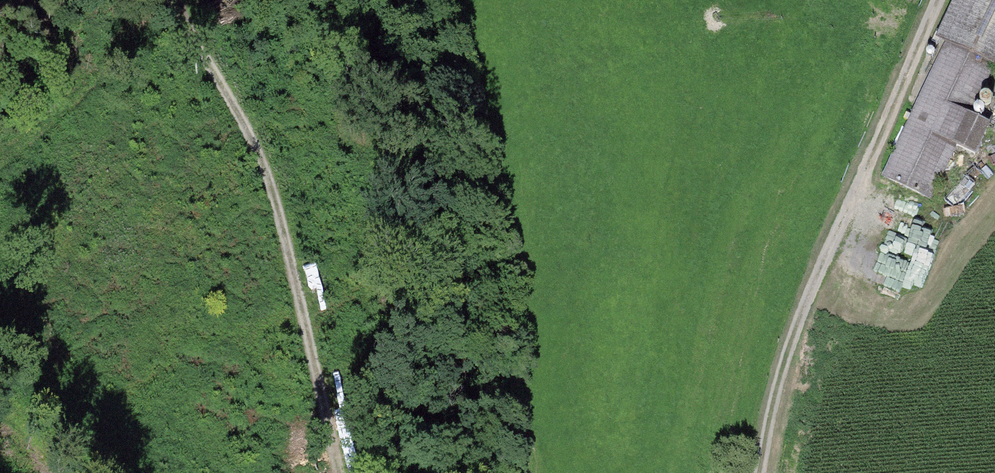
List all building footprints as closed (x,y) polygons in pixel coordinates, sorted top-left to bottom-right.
[(938,37),(994,64),(994,0),(955,0),(938,37)] [(883,176),(933,200),(994,69),(994,65),(946,42),(883,176)] [(983,154),(994,129),(994,124),(974,114),(960,144),(983,154)]
